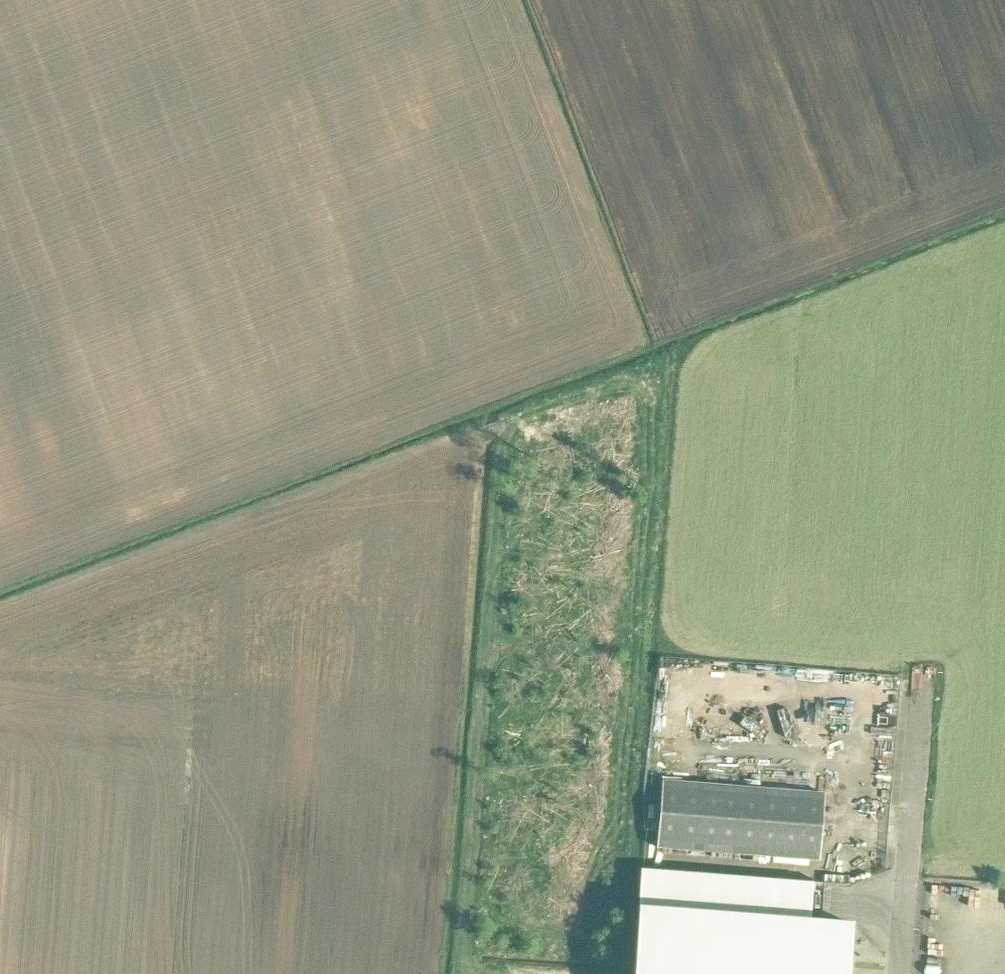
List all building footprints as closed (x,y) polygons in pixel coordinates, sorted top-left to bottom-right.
[(824,795),(662,782),(656,848),(818,861),(824,795)] [(819,923),(822,885),(641,871),(633,973),(847,973),(850,925),(819,923)]
